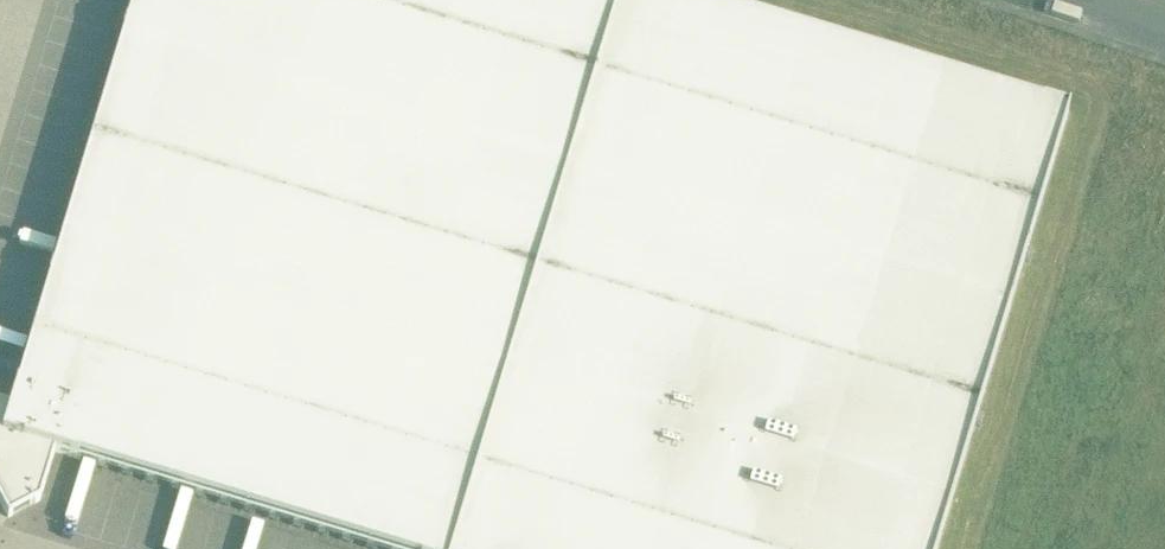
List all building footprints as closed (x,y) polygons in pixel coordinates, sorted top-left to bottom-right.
[(10,409),(0,406),(0,504),(8,519),(40,502),(54,453),(372,548),(937,548),(1068,113),(1041,105),(1041,106),(691,0),(133,0),(10,409)]
